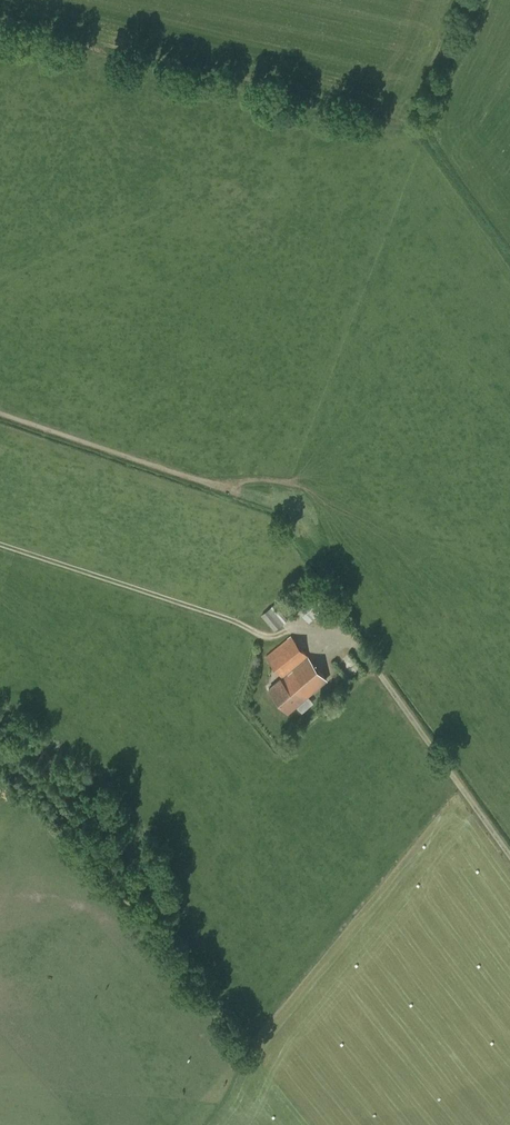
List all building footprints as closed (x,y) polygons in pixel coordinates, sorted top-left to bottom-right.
[(261,615),(274,631),(288,620),(275,604),(261,615)] [(284,678),(269,690),(288,712),(327,680),(291,637),(266,657),(284,678)]
